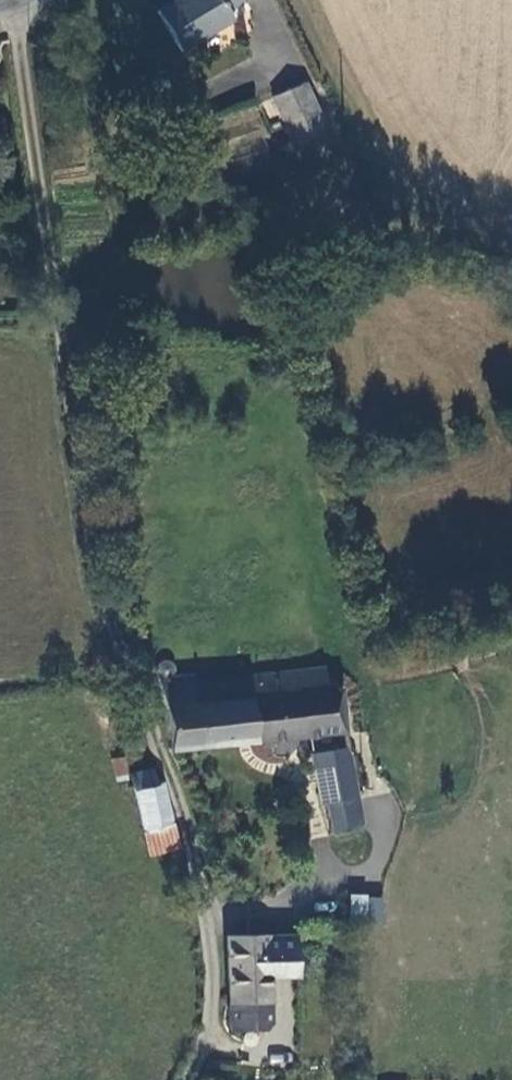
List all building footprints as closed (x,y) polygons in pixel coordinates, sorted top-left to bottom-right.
[(159,13),(183,50),(234,19),(226,6),(235,0),(179,0),(159,13)] [(274,93),(295,133),(325,119),(304,79),(274,93)] [(313,667),(192,682),(191,674),(174,677),(173,665),(163,662),(154,668),(155,681),(169,747),(341,731),(335,686),(316,688),(313,667)] [(308,752),(313,801),(319,800),(349,797),(343,747),(308,752)] [(147,759),(126,764),(129,773),(141,824),(163,819),(166,818),(160,775),(151,777),(147,759)] [(349,797),(319,800),(323,831),(353,827),(349,797)] [(166,818),(163,819),(169,846),(172,845),(166,818)] [(147,849),(169,846),(163,819),(141,824),(147,849)] [(382,924),(384,897),(351,894),(349,921),(382,924)] [(229,998),(230,1027),(262,1025),(267,1020),(266,974),(292,972),(290,928),(225,934),(229,998)]
